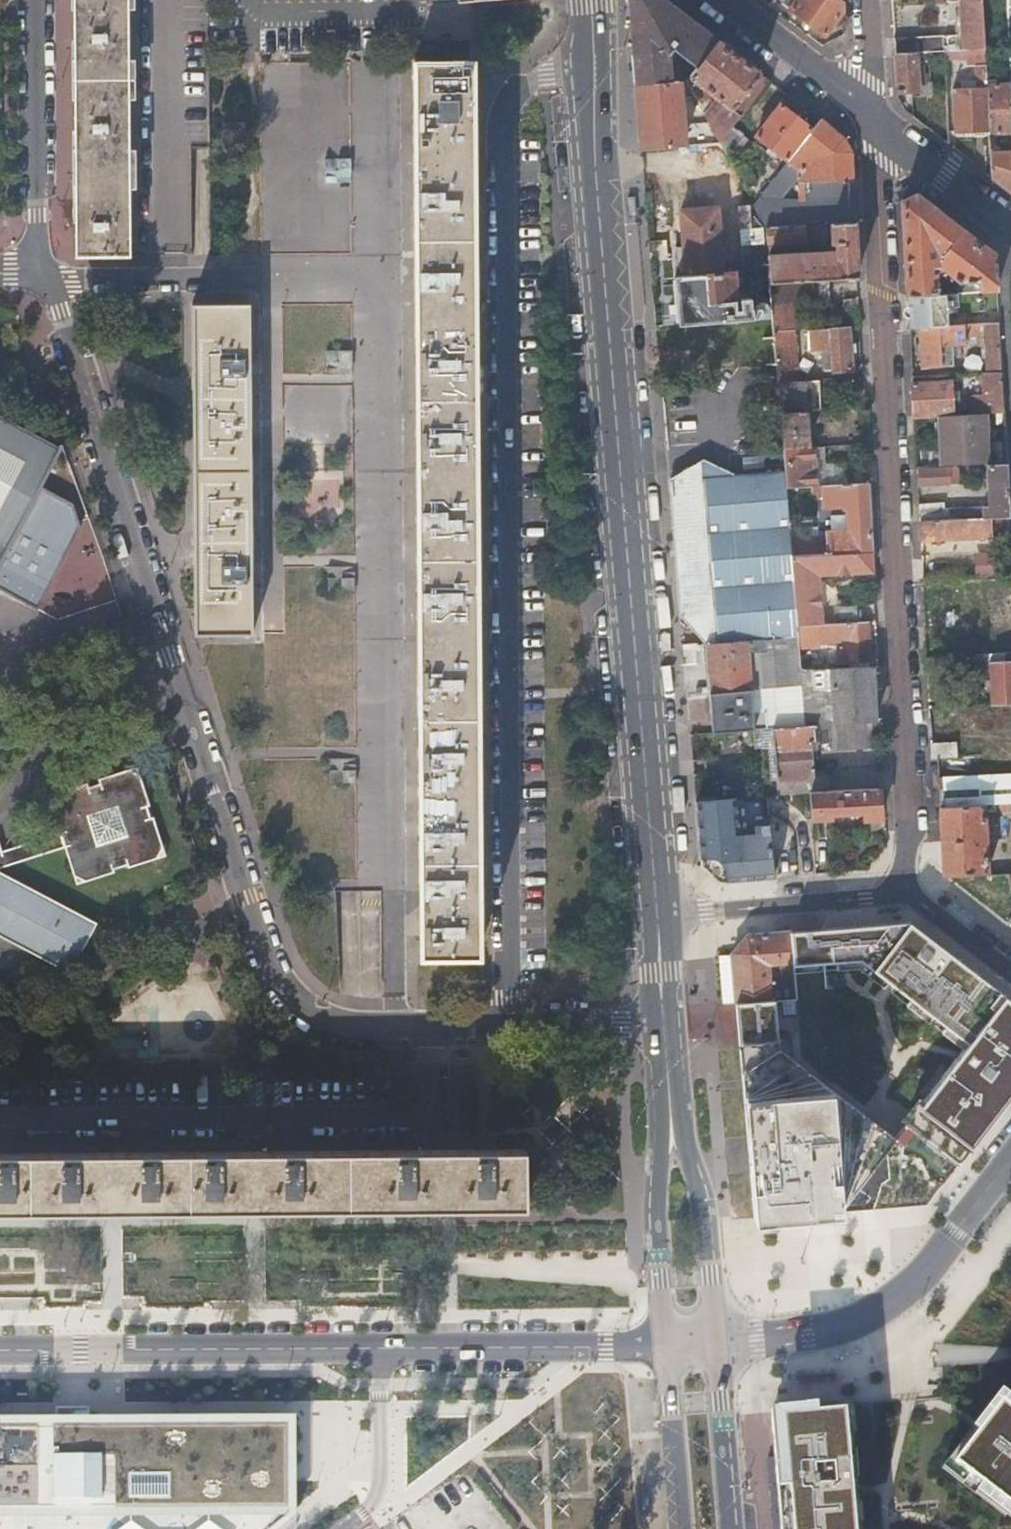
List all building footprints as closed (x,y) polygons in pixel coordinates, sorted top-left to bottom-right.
[(74,256),(133,255),(132,246),(128,246),(127,84),(132,84),(132,68),(127,68),(126,0),(72,0),(74,256)] [(718,40),(667,0),(630,0),(637,83),(671,82),(669,52),(674,56),(678,51),(697,67),(718,40)] [(842,2),(839,0),(780,0),(826,36),(842,15),(842,2)] [(982,0),(960,0),(962,35),(893,39),(894,53),(917,52),(944,50),(950,50),(968,49),(984,48),(982,0)] [(769,80),(718,40),(697,67),(692,74),(694,76),(692,80),(695,84),(698,80),(717,96),(704,112),(720,142),(734,125),(769,80)] [(986,84),(984,48),(968,49),(969,65),(976,64),(977,89),(953,91),(956,131),(989,130),(986,84)] [(894,53),(896,91),(919,89),(917,52),(894,53)] [(422,952),(456,952),(478,952),(470,60),(442,60),(442,54),(430,54),(429,60),(414,61),(422,952)] [(687,80),(692,74),(687,71),(683,77),(687,80)] [(671,82),(637,83),(642,148),(685,145),(683,127),(677,127),(675,96),(695,95),(687,80),(671,82)] [(734,125),(743,133),(778,87),(769,80),(734,125)] [(1010,190),(1010,152),(999,153),(998,134),(1010,133),(1010,99),(1010,98),(1010,84),(986,84),(989,130),(991,175),(1010,190)] [(790,156),(812,127),(781,104),(757,135),(787,160),(790,156)] [(843,137),(819,118),(812,127),(790,156),(805,168),(818,153),(821,193),(846,192),(846,178),(852,178),(850,152),(843,137)] [(743,133),(734,125),(720,142),(727,155),(743,133)] [(727,155),(720,142),(700,144),(717,197),(682,200),(685,257),(675,258),(676,276),(734,271),(734,266),(724,266),(721,223),(741,222),(740,205),(751,204),(754,204),(727,155)] [(349,179),(360,179),(356,155),(350,155),(349,179)] [(356,155),(360,179),(376,179),(376,156),(356,155)] [(771,172),(775,176),(779,170),(775,167),(771,172)] [(847,207),(846,192),(821,193),(822,208),(847,207)] [(997,289),(995,255),(915,193),(901,200),(907,294),(908,294),(936,293),(935,273),(941,266),(959,280),(979,279),(980,290),(997,289)] [(752,227),(751,204),(740,205),(741,222),(742,243),(765,242),(764,226),(752,227)] [(774,222),(805,221),(804,206),(774,207),(774,222)] [(848,222),(847,207),(822,208),(823,223),(848,222)] [(857,275),(854,222),(848,222),(823,223),(766,226),(767,242),(806,242),(806,240),(831,240),(832,242),(836,242),(837,254),(744,260),(744,270),(769,268),(769,281),(827,277),(857,275)] [(734,271),(676,276),(679,324),(739,319),(734,271)] [(828,298),(827,277),(769,281),(772,316),(773,332),(793,330),(792,300),(828,298)] [(936,293),(908,294),(909,326),(919,326),(947,324),(946,304),(957,304),(956,292),(936,293)] [(192,304),(194,632),(251,631),(248,303),(192,304)] [(773,332),(772,316),(751,318),(753,338),(773,337),(773,332)] [(1001,372),(999,321),(981,322),(947,324),(919,326),(922,367),(952,365),(951,343),(965,342),(965,335),(984,334),(987,373),(1001,372)] [(850,368),(847,326),(805,329),(806,348),(819,348),(820,367),(830,366),(830,369),(850,368)] [(776,363),(774,343),(696,348),(695,329),(672,331),(676,371),(776,363)] [(797,380),(793,330),(773,332),(773,337),(774,343),(776,363),(777,381),(797,380)] [(351,370),(377,370),(378,347),(351,347),(351,370)] [(984,413),(1004,411),(1001,372),(987,373),(981,373),(984,413)] [(805,379),(797,380),(777,381),(779,411),(804,410),(807,409),(805,379)] [(941,415),(954,415),(953,380),(912,382),(914,417),(941,415)] [(863,389),(844,390),(845,407),(864,406),(863,389)] [(804,410),(779,411),(782,448),(811,446),(810,443),(807,443),(804,410)] [(941,415),(943,465),(986,463),(987,462),(984,413),(954,415),(941,415)] [(60,449),(0,417),(0,586),(41,607),(82,529),(74,505),(43,488),(65,447),(62,445),(60,449)] [(813,485),(811,446),(782,448),(784,471),(785,486),(813,485)] [(822,446),(811,446),(813,485),(823,484),(845,483),(844,463),(823,464),(822,446)] [(733,475),(700,460),(669,480),(733,475)] [(990,516),(1009,515),(1006,461),(987,462),(986,463),(988,503),(982,503),(982,506),(942,507),(942,502),(918,502),(919,519),(990,516)] [(957,468),(916,469),(917,485),(958,483),(957,468)] [(785,486),(784,471),(733,475),(669,480),(681,615),(705,642),(738,639),(748,638),(797,634),(796,624),(791,554),(790,541),(785,486)] [(871,550),(867,482),(845,483),(823,484),(826,540),(790,541),(791,554),(822,553),(871,550)] [(804,488),(788,488),(791,519),(806,519),(804,488)] [(991,525),(1010,524),(1009,515),(990,516),(991,525)] [(991,536),(991,525),(990,516),(919,519),(920,540),(991,536)] [(872,571),(871,550),(822,553),(791,554),(796,624),(821,623),(818,575),(823,574),(872,571)] [(353,560),(354,584),(380,584),(380,561),(353,560)] [(977,562),(978,580),(998,579),(997,561),(977,562)] [(821,623),(796,624),(797,634),(797,642),(798,645),(817,644),(817,640),(841,639),(841,647),(838,647),(838,661),(869,659),(867,620),(821,623)] [(797,642),(797,634),(748,638),(752,688),(801,684),(800,669),(798,645),(797,642)] [(741,689),(738,639),(705,642),(710,691),(741,689)] [(683,664),(704,664),(704,643),(682,644),(683,664)] [(830,661),(838,661),(838,647),(829,648),(830,661)] [(1010,703),(1010,653),(1007,653),(1007,660),(990,661),(991,704),(996,704),(1010,703)] [(875,720),(873,665),(800,669),(801,684),(804,725),(816,724),(830,723),(875,720)] [(754,710),(752,688),(741,689),(710,691),(711,712),(717,712),(719,732),(768,728),(766,710),(754,710)] [(877,746),(875,720),(830,723),(831,732),(835,732),(836,749),(877,746)] [(816,724),(804,725),(773,727),(779,795),(810,793),(830,791),(828,773),(815,774),(812,739),(815,738),(814,728),(817,728),(816,724)] [(931,743),(932,759),(956,758),(955,742),(931,743)] [(355,753),(355,776),(382,776),(382,752),(355,753)] [(138,775),(131,771),(130,769),(98,779),(100,784),(88,788),(87,783),(55,793),(56,795),(52,802),(50,803),(60,833),(1,851),(1,849),(0,849),(0,868),(65,848),(74,877),(76,877),(83,881),(84,882),(114,873),(113,870),(127,865),(128,868),(158,858),(158,857),(162,849),(163,849),(153,817),(150,818),(147,807),(150,806),(139,774),(138,775)] [(1002,804),(1000,774),(939,778),(940,807),(984,805),(1002,804)] [(881,820),(880,787),(830,791),(810,793),(811,811),(812,820),(831,819),(831,815),(863,813),(864,820),(881,820)] [(719,882),(774,878),(770,837),(740,839),(737,798),(696,801),(701,865),(719,882)] [(984,805),(940,807),(943,877),(987,875),(984,805)] [(70,973),(96,923),(0,874),(0,936),(70,973)] [(792,965),(859,959),(867,965),(881,976),(887,980),(954,1032),(967,1042),(955,1057),(927,1094),(908,1118),(894,1137),(866,1115),(853,1105),(843,1097),(836,1092),(830,1088),(817,1078),(810,1072),(804,1067),(796,1061),(786,1053),(778,1048),(774,1000),(735,1004),(740,1059),(743,1084),(747,1131),(754,1218),(837,1211),(926,1204),(960,1159),(980,1134),(1010,1093),(1010,1000),(997,989),(909,922),(842,927),(795,932),(790,932),(792,965)] [(747,935),(731,954),(735,1004),(774,1000),(795,999),(792,965),(790,932),(747,935)] [(356,966),(355,933),(338,934),(340,984),(366,983),(365,965),(356,966)] [(735,1004),(731,954),(719,956),(723,1005),(735,1004)] [(122,1153),(0,1155),(0,1209),(116,1208),(524,1206),(525,1148),(122,1153)] [(1001,1403),(953,1465),(1010,1510),(1010,1509),(1010,1411),(1001,1403)] [(770,1413),(776,1479),(780,1528),(853,1528),(843,1420),(842,1407),(770,1413)] [(321,1418),(304,1419),(305,1434),(321,1433),(321,1418)] [(0,1427),(0,1528),(265,1528),(292,1508),(292,1488),(292,1425),(0,1427)] [(480,1517),(494,1507),(459,1461),(401,1503),(420,1528),(489,1528),(480,1517)]
